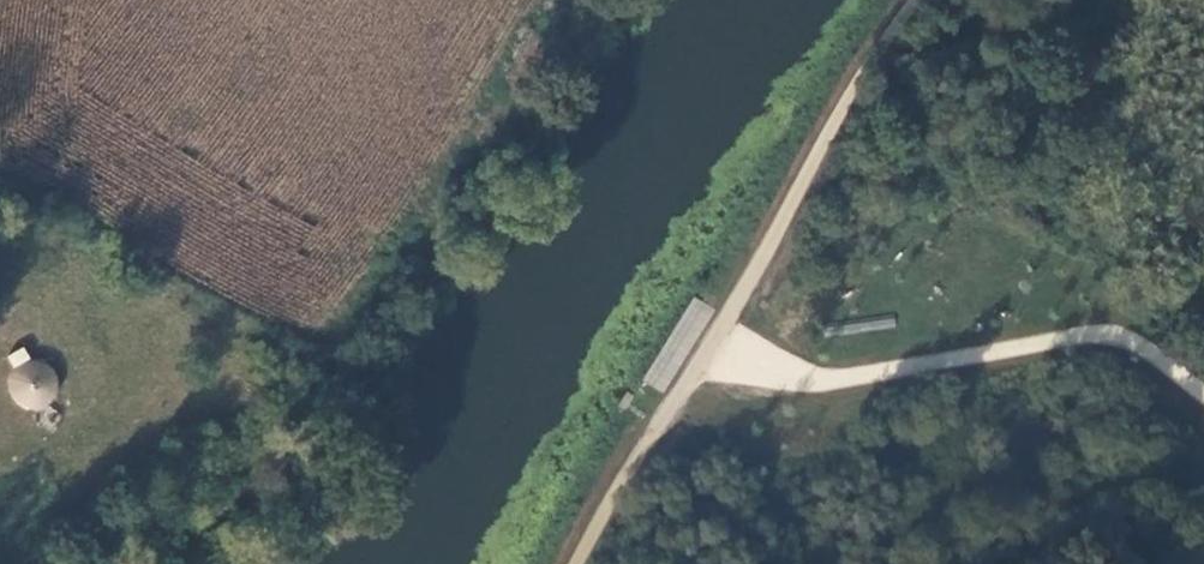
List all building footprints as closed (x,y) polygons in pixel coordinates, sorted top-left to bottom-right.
[(8,398),(48,408),(59,365),(19,355),(8,398)]
